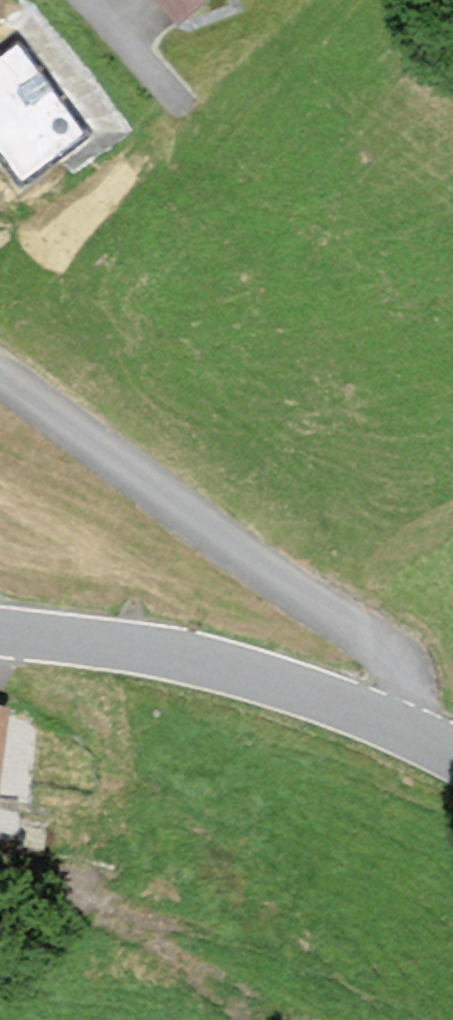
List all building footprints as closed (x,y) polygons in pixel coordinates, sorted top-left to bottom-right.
[(182,18),(201,0),(166,0),(182,18)]
